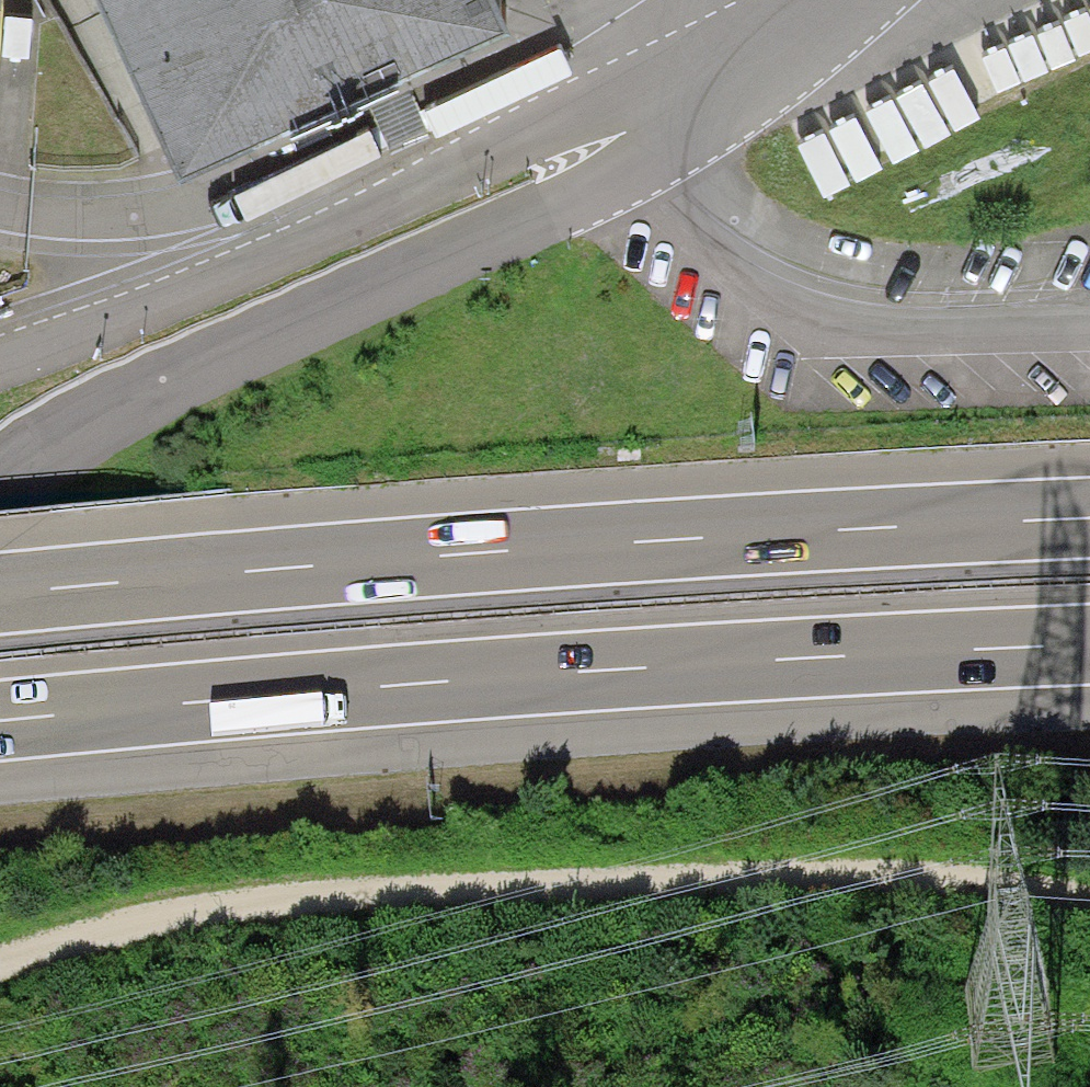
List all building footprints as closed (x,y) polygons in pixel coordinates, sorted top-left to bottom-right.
[(179,182),(511,36),(496,0),(98,0),(179,182)]
